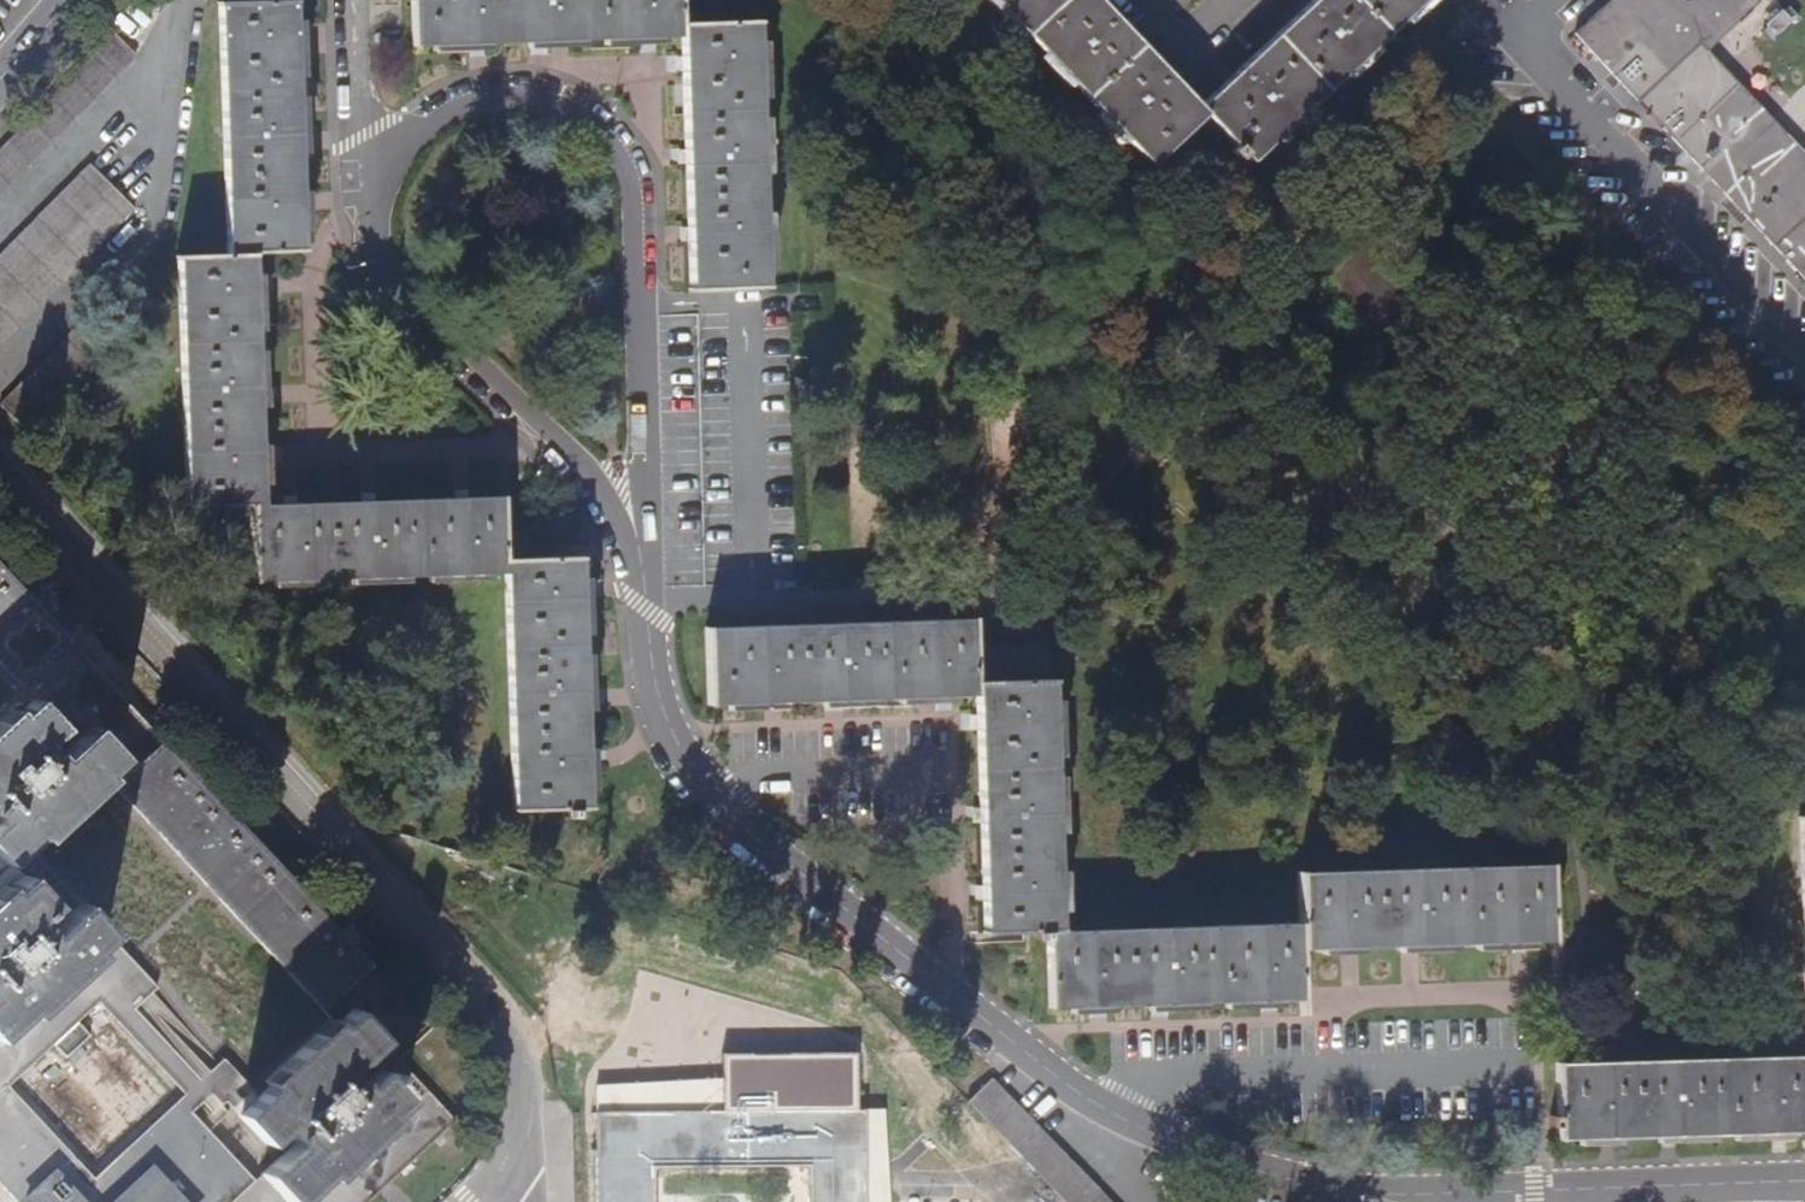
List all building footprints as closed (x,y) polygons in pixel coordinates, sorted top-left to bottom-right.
[(414,46),(681,37),(692,291),(766,289),(756,22),(682,24),(681,0),(413,0),(414,46)] [(1200,106),(1099,0),(993,0),(1151,164),(1206,114),(1253,162),(1423,0),(1313,0),(1200,106)] [(1699,58),(1694,53),(1747,3),(1743,0),(1612,0),(1575,34),(1804,279),(1804,171),(1699,58)] [(1707,50),(1760,1),(1759,0),(1750,0),(1747,3),(1694,53),(1699,58),(1707,50)] [(295,1),(221,4),(228,255),(179,258),(188,507),(251,507),(253,582),(505,574),(515,812),(589,810),(581,558),(505,560),(502,498),(264,505),(255,254),(305,252),(295,1)] [(1763,31),(1774,43),(1794,25),(1783,13),(1763,31)] [(137,57),(114,35),(0,151),(0,197),(137,57)] [(1707,50),(1699,58),(1804,171),(1804,154),(1707,50)] [(134,210),(91,166),(0,257),(0,346),(134,210)] [(1,405),(24,428),(109,340),(87,318),(1,405)] [(1008,680),(1006,646),(974,647),(972,620),(706,629),(708,705),(975,696),(984,933),(1046,932),(1049,1008),(1300,999),(1300,950),(1551,941),(1548,865),(1297,874),(1298,922),(1061,932),(1051,679),(1008,680)] [(1049,645),(1006,646),(1008,680),(1051,679),(1049,645)] [(863,1110),(862,1054),(729,1056),(727,1076),(598,1084),(599,1201),(654,1201),(654,1168),(809,1166),(809,1201),(865,1201),(863,1110)] [(1557,1065),(1557,1139),(1804,1132),(1804,1056),(1557,1065)] [(1050,1186),(1061,1197),(1066,1201),(1112,1201),(993,1080),(969,1102),(1026,1162),(1050,1186)]
